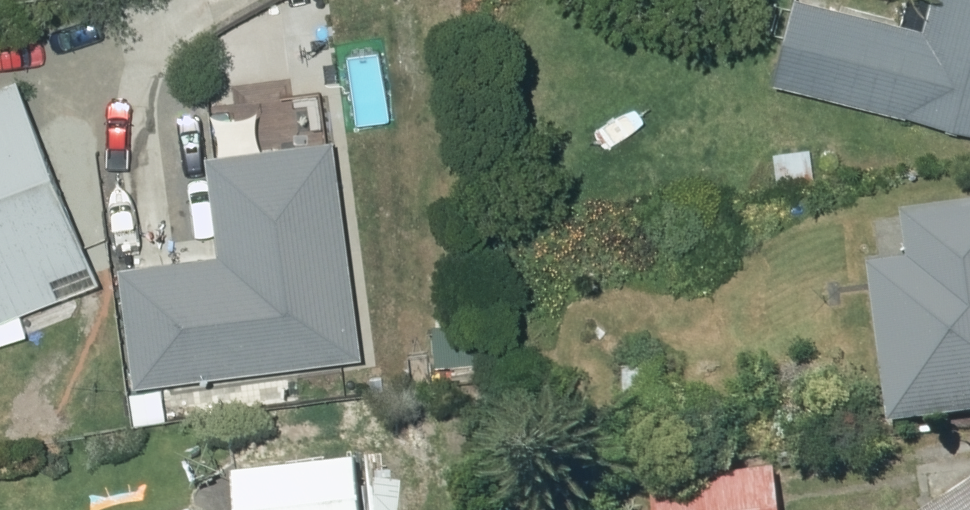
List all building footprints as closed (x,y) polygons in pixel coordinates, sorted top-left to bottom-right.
[(774,78),(969,128),(969,0),(935,0),(927,28),(823,0),(794,0),(774,78)] [(18,78),(0,85),(0,320),(55,298),(45,275),(88,258),(18,78)] [(775,151),(778,188),(814,185),(811,148),(775,151)] [(948,368),(922,374),(936,422),(966,414),(969,414),(969,220),(920,234),(908,189),(751,211),(759,270),(802,264),(804,284),(879,275),(883,295),(929,291),(948,368)] [(163,311),(114,330),(144,408),(206,383),(197,362),(236,346),(217,301),(167,321),(163,311)] [(484,328),(430,330),(432,368),(486,366),(484,328)] [(369,362),(336,362),(336,386),(369,386),(369,362)] [(626,401),(653,401),(654,368),(626,368),(626,401)] [(236,472),(240,509),(411,509),(405,454),(236,472)] [(776,469),(654,485),(658,509),(781,509),(776,469)] [(931,509),(969,509),(969,483),(931,509)]
